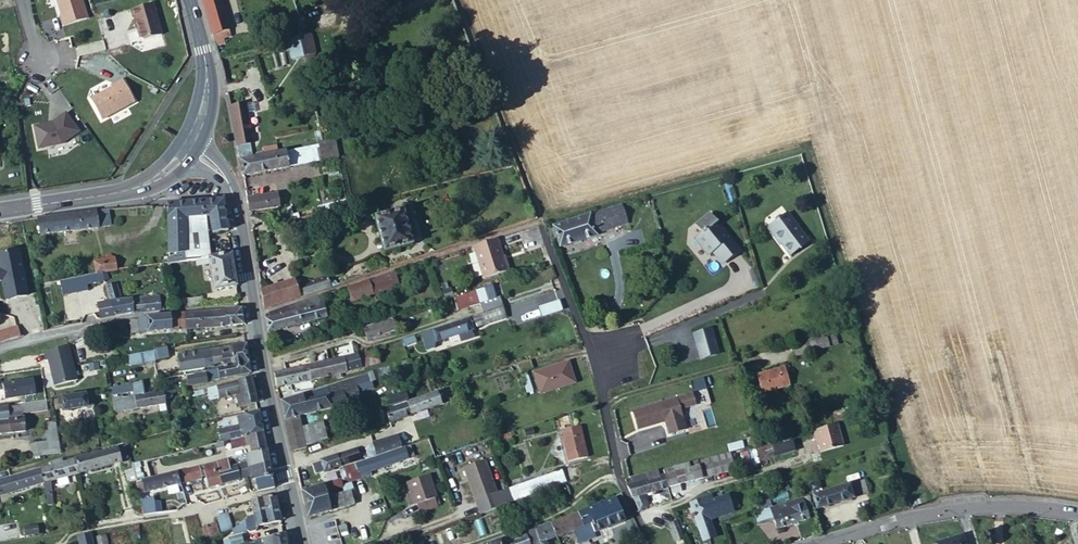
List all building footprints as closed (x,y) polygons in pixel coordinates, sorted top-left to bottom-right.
[(78,0),(53,0),(58,15),(56,16),(58,25),(83,18),(78,0)] [(213,34),(229,29),(231,29),(222,0),(202,0),(213,34)] [(161,39),(152,7),(131,13),(134,23),(135,22),(142,45),(161,39)] [(229,29),(213,34),(214,41),(231,36),(229,29)] [(300,38),(303,54),(304,58),(315,55),(311,36),(300,38)] [(300,37),(290,40),(293,56),(303,54),(300,38),(300,37)] [(102,124),(133,107),(121,84),(111,90),(112,92),(91,103),(102,124)] [(246,106),(231,109),(238,149),(252,146),(255,146),(246,106)] [(66,113),(53,123),(53,124),(49,125),(48,124),(35,126),(39,148),(61,144),(79,131),(66,113)] [(339,156),(336,138),(319,145),(319,147),(324,161),(329,160),(339,156)] [(252,146),(238,149),(241,161),(254,158),(252,146)] [(324,161),(319,147),(286,153),(288,167),(324,161)] [(288,167),(286,153),(263,157),(257,158),(254,158),(241,161),(243,176),(288,167)] [(248,199),(250,212),(279,207),(278,195),(248,199)] [(223,200),(168,203),(168,218),(169,244),(170,264),(210,258),(211,257),(210,244),(206,216),(210,216),(213,233),(229,230),(223,200)] [(613,207),(590,215),(595,233),(617,227),(614,219),(616,218),(613,207)] [(110,208),(99,209),(99,226),(110,226),(110,208)] [(403,209),(375,217),(385,251),(413,244),(403,209)] [(96,210),(38,218),(41,234),(98,227),(96,210)] [(703,232),(697,237),(710,255),(714,251),(724,262),(739,250),(724,230),(724,229),(711,212),(699,222),(704,228),(701,230),(703,232)] [(790,256),(809,243),(788,214),(769,227),(790,256)] [(595,233),(590,215),(553,226),(560,247),(596,235),(595,233)] [(494,238),(472,246),(483,278),(505,269),(494,238)] [(232,254),(211,257),(210,258),(214,290),(237,287),(232,254)] [(115,258),(103,259),(105,272),(117,270),(115,258)] [(95,260),(97,273),(105,272),(103,259),(95,260)] [(266,272),(259,273),(262,290),(269,288),(266,272)] [(398,284),(394,272),(369,281),(373,293),(398,284)] [(301,297),(331,287),(329,279),(328,276),(297,286),(301,297)] [(264,309),(301,297),(297,286),(295,279),(269,288),(262,290),(264,309)] [(373,293),(369,281),(348,288),(352,300),(373,293)] [(110,300),(115,315),(133,311),(134,313),(162,310),(160,295),(120,300),(115,284),(106,285),(110,300)] [(497,291),(486,295),(488,300),(498,296),(497,291)] [(478,305),(474,293),(453,300),(457,311),(478,305)] [(327,316),(322,295),(307,300),(309,308),(287,313),(271,317),(266,318),(268,331),(327,316)] [(486,295),(477,298),(482,313),(500,308),(502,307),(498,296),(488,300),(486,295)] [(78,307),(81,323),(115,315),(110,300),(78,307)] [(309,308),(307,300),(286,307),(287,313),(309,308)] [(545,316),(566,309),(557,302),(542,307),(545,316)] [(287,313),(286,307),(270,313),(271,317),(287,313)] [(500,308),(482,313),(470,317),(473,329),(503,319),(500,308)] [(185,313),(187,329),(244,324),(242,309),(212,310),(185,313)] [(185,313),(139,318),(140,332),(187,329),(185,313)] [(401,317),(394,320),(397,329),(403,327),(401,317)] [(473,329),(470,317),(432,330),(437,341),(459,334),(461,341),(474,337),(472,331),(474,330),(473,329)] [(397,329),(394,320),(393,319),(363,329),(367,340),(397,330),(397,329)] [(19,337),(17,327),(0,332),(0,342),(7,340),(19,337)] [(693,334),(695,342),(713,337),(711,329),(693,334)] [(713,337),(695,342),(700,358),(718,354),(713,337)] [(796,358),(812,354),(808,341),(792,346),(796,358)] [(45,358),(47,368),(71,364),(65,344),(41,350),(43,359),(45,358)] [(249,362),(246,345),(233,347),(236,365),(249,362)] [(233,347),(212,350),(214,363),(223,362),(224,367),(236,365),(233,347)] [(170,360),(167,348),(155,350),(156,354),(157,358),(158,362),(170,360)] [(367,350),(371,364),(380,362),(376,348),(367,350)] [(153,350),(128,355),(131,366),(155,362),(154,358),(153,355),(153,350)] [(214,363),(212,350),(203,352),(205,366),(214,364),(214,363)] [(367,350),(360,353),(364,366),(371,364),(367,350)] [(205,366),(203,352),(179,356),(181,369),(205,366)] [(362,367),(358,354),(335,360),(338,374),(345,372),(362,367)] [(338,374),(335,360),(321,363),(323,377),(338,374)] [(83,372),(99,370),(98,361),(82,363),(83,372)] [(518,374),(532,369),(529,361),(516,365),(518,374)] [(574,383),(573,379),(568,361),(532,373),(538,391),(539,394),(574,383)] [(251,373),(249,362),(236,365),(224,367),(207,370),(208,381),(251,373)] [(321,363),(310,365),(312,379),(323,377),(321,363)] [(71,364),(47,368),(51,383),(74,377),(71,364)] [(395,364),(369,372),(371,381),(398,372),(395,364)] [(310,365),(290,370),(292,384),(312,379),(310,365)] [(762,393),(790,385),(785,367),(756,375),(762,393)] [(290,370),(275,373),(278,387),(292,384),(290,370)] [(33,377),(3,383),(6,400),(37,394),(33,377)] [(257,403),(252,378),(217,386),(220,398),(235,395),(235,398),(238,399),(240,407),(257,403)] [(527,378),(520,380),(524,393),(532,390),(527,378)] [(341,381),(327,385),(329,394),(343,390),(341,381)] [(142,382),(133,384),(135,397),(144,395),(142,382)] [(327,385),(282,400),(285,418),(300,415),(346,403),(343,390),(329,394),(327,385)] [(220,398),(217,386),(208,388),(211,400),(220,398)] [(407,400),(420,396),(417,388),(405,392),(407,400)] [(173,398),(172,390),(163,392),(164,399),(173,398)] [(144,395),(135,397),(115,400),(117,412),(165,403),(164,399),(163,392),(144,395)] [(385,407),(407,400),(405,392),(383,399),(385,407)] [(92,405),(91,393),(62,398),(63,408),(63,410),(92,405)] [(386,410),(390,422),(441,404),(438,393),(386,410)] [(669,434),(686,429),(680,409),(695,404),(692,394),(632,412),(638,430),(665,421),(669,434)] [(63,408),(62,398),(54,399),(55,409),(63,408)] [(47,409),(45,399),(20,403),(20,405),(8,406),(11,419),(21,418),(20,413),(47,409)] [(25,431),(24,417),(21,418),(11,419),(8,406),(8,405),(0,407),(0,433),(25,431)] [(260,421),(259,412),(237,417),(239,425),(240,428),(249,426),(248,424),(260,421)] [(300,415),(285,418),(289,434),(293,452),(308,448),(307,446),(303,428),(300,415)] [(59,452),(55,421),(47,422),(47,431),(45,431),(45,439),(31,441),(33,456),(59,452)] [(262,431),(260,421),(248,424),(249,426),(250,434),(262,431)] [(303,428),(307,446),(329,439),(325,422),(303,428)] [(844,445),(838,423),(814,430),(816,438),(819,437),(822,451),(844,445)] [(240,428),(239,425),(235,426),(239,437),(248,434),(250,434),(249,426),(240,428)] [(239,437),(235,426),(228,428),(230,439),(239,437)] [(230,439),(228,428),(219,430),(221,441),(230,439)] [(586,457),(579,429),(561,433),(568,461),(586,457)] [(266,449),(262,431),(250,434),(248,434),(252,453),(266,449)] [(408,433),(399,436),(401,446),(401,449),(404,448),(407,458),(413,456),(410,446),(412,445),(408,433)] [(398,434),(372,442),(376,454),(401,446),(399,436),(398,434)] [(372,442),(372,441),(365,447),(369,459),(376,457),(376,454),(372,442)] [(117,448),(76,459),(79,473),(121,462),(117,448)] [(338,454),(341,465),(360,459),(357,448),(338,454)] [(366,460),(369,471),(407,458),(404,448),(401,449),(376,457),(369,459),(366,460)] [(269,461),(266,449),(252,453),(245,454),(248,466),(253,465),(254,468),(263,466),(262,462),(269,461)] [(324,470),(341,465),(338,454),(321,459),(324,470)] [(662,477),(666,488),(731,471),(726,454),(660,472),(662,477)] [(41,468),(45,483),(54,480),(79,473),(76,459),(63,462),(62,458),(50,461),(51,466),(41,468)] [(467,475),(479,514),(512,501),(508,489),(496,492),(485,458),(467,464),(470,474),(467,475)] [(247,477),(244,463),(230,466),(227,459),(177,471),(180,483),(193,480),(192,479),(206,475),(209,487),(247,477)] [(360,474),(369,471),(366,460),(345,467),(347,477),(348,482),(361,478),(360,474)] [(272,477),(269,461),(262,462),(263,466),(254,468),(253,465),(248,466),(251,481),(255,480),(272,477)] [(13,492),(45,483),(41,468),(9,477),(13,492)] [(136,481),(133,469),(125,471),(128,483),(136,481)] [(509,489),(513,501),(564,481),(560,470),(509,489)] [(180,483),(177,471),(136,481),(139,493),(181,484),(180,483)] [(639,495),(666,488),(662,477),(660,478),(659,477),(658,477),(656,471),(631,478),(633,484),(627,486),(632,497),(639,495)] [(407,481),(410,493),(413,502),(414,504),(416,503),(419,510),(439,504),(429,474),(407,481)] [(0,480),(4,494),(13,492),(9,477),(0,480)] [(274,488),(272,477),(255,480),(257,491),(274,488)] [(340,479),(323,484),(326,493),(342,488),(340,479)] [(45,483),(45,492),(54,492),(54,480),(45,483)] [(865,493),(861,481),(811,497),(816,509),(865,493)] [(302,491),(307,517),(331,511),(327,497),(326,493),(323,484),(302,491)] [(45,492),(46,506),(55,505),(54,492),(45,492)] [(327,497),(331,511),(351,504),(347,492),(327,497)] [(639,495),(632,497),(638,511),(646,509),(639,495)] [(141,499),(145,514),(164,511),(163,505),(159,506),(157,496),(141,499)] [(253,513),(278,508),(276,496),(250,501),(253,513)] [(593,531),(623,521),(618,507),(614,497),(584,509),(590,523),(593,531)] [(711,503),(709,497),(690,503),(703,541),(714,537),(709,520),(719,516),(718,515),(732,511),(727,497),(711,503)] [(808,519),(801,498),(769,508),(772,517),(776,530),(808,519)] [(623,521),(632,517),(625,503),(618,507),(623,521)] [(281,521),(278,508),(253,513),(257,526),(281,521)] [(753,513),(756,522),(772,517),(769,508),(753,513)] [(576,512),(582,526),(590,523),(584,509),(576,512)] [(573,530),(582,526),(576,512),(549,523),(555,537),(573,530)] [(257,526),(253,513),(230,528),(233,534),(246,530),(249,532),(255,531),(257,528),(257,526)] [(222,534),(229,530),(225,515),(216,517),(222,534)] [(205,540),(220,537),(217,522),(202,525),(205,540)] [(539,526),(545,541),(555,537),(549,523),(539,526)] [(675,542),(683,539),(676,523),(669,525),(675,542)] [(545,541),(539,526),(528,531),(533,543),(546,543),(545,541)] [(582,526),(573,530),(578,541),(586,537),(582,526)] [(500,543),(533,543),(528,531),(527,528),(498,539),(500,543)] [(284,533),(271,536),(271,537),(262,540),(262,543),(286,543),(284,533)] [(90,534),(78,537),(79,543),(92,543),(90,534)] [(962,535),(935,543),(964,543),(962,535)] [(242,543),(241,536),(225,539),(225,543),(238,543),(242,543)]
